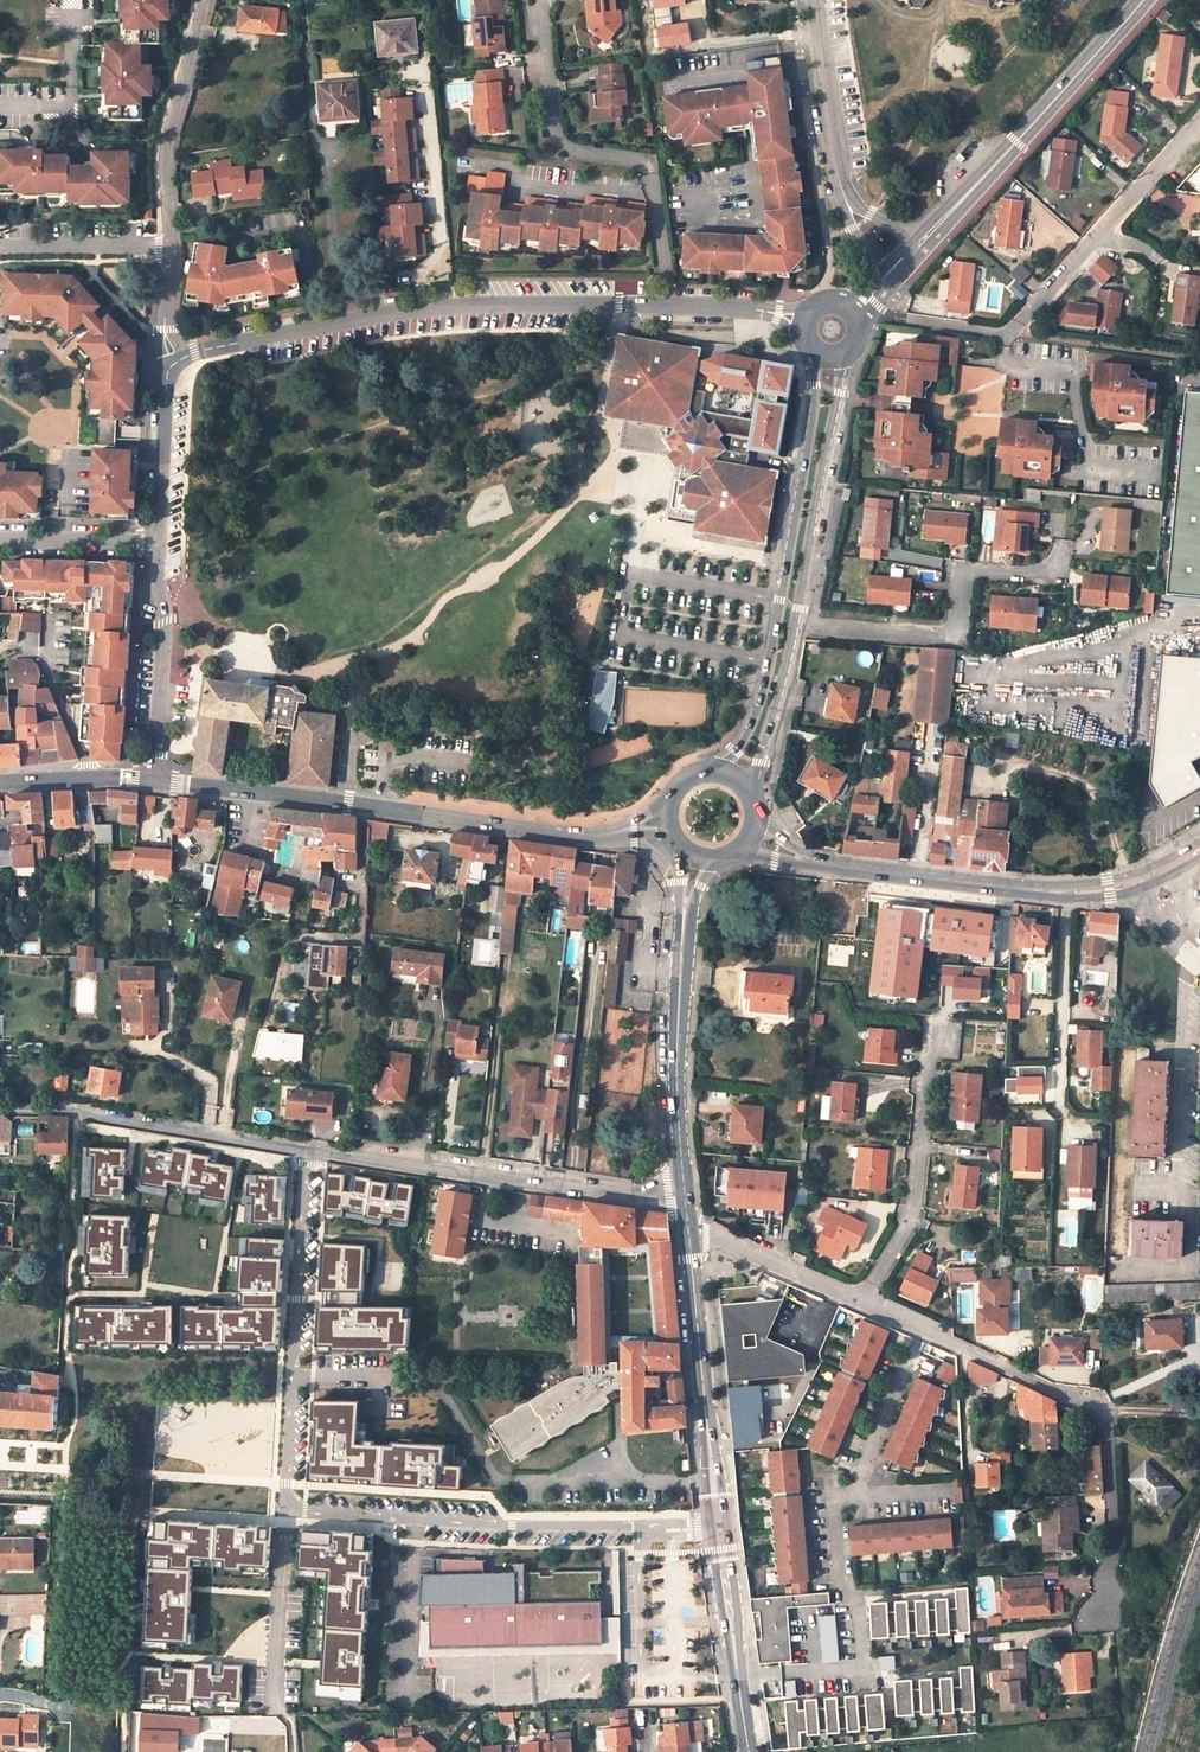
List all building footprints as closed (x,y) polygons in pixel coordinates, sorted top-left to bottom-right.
[(141,120),(141,98),(151,98),(151,70),(141,70),(140,46),(157,46),(156,23),(170,23),(170,0),(123,0),(124,19),(127,19),(127,26),(128,46),(109,46),(110,65),(105,65),(105,93),(109,93),(109,101),(109,121),(141,120)] [(503,18),(501,0),(476,0),(478,18),(473,18),(475,46),(489,45),(489,51),(504,50),(502,27),(497,27),(492,27),(491,19),(496,18),(503,18)] [(588,11),(597,20),(602,15),(609,21),(620,7),(619,0),(591,0),(591,5),(587,6),(588,11)] [(898,0),(909,0),(913,8),(921,8),(926,1),(925,0),(897,0),(898,0)] [(989,3),(992,9),(1002,9),(1006,3),(1015,3),(1017,0),(990,0),(989,3)] [(685,33),(680,2),(657,5),(661,36),(685,33)] [(1161,21),(1169,13),(1163,7),(1155,16),(1161,21)] [(260,32),(276,34),(278,11),(241,8),(239,27),(260,28),(260,32)] [(287,12),(278,11),(276,34),(285,34),(287,12)] [(602,15),(597,20),(604,27),(609,21),(602,15)] [(381,59),(418,54),(414,17),(377,21),(381,59)] [(1154,94),(1174,97),(1176,84),(1182,37),(1162,34),(1158,64),(1148,62),(1146,82),(1155,83),(1154,94)] [(476,56),(489,55),(489,51),(489,45),(475,46),(476,56)] [(461,57),(460,47),(450,48),(451,58),(461,57)] [(381,66),(419,62),(418,54),(381,59),(381,66)] [(780,112),(790,111),(788,92),(784,59),(749,64),(752,88),(755,103),(752,103),(753,108),(779,104),(780,112)] [(500,68),(474,70),(477,106),(479,121),(480,133),(501,131),(499,105),(503,105),(500,68)] [(599,93),(600,106),(596,106),(598,122),(623,120),(621,105),(627,105),(624,74),(597,77),(599,93)] [(319,85),(323,121),(339,120),(339,116),(358,115),(356,82),(319,85)] [(402,87),(368,90),(369,103),(384,102),(385,121),(404,120),(413,119),(412,99),(403,100),(402,87)] [(671,100),(674,118),(669,119),(671,138),(687,136),(689,149),(725,144),(723,130),(759,126),(761,144),(794,140),(790,111),(780,112),(779,104),(753,108),(752,103),(755,103),(752,88),(717,93),(717,97),(709,98),(708,92),(699,93),(699,96),(671,100)] [(1124,129),(1127,108),(1129,94),(1108,92),(1101,134),(1123,137),(1124,129)] [(598,122),(596,106),(600,106),(599,93),(590,94),(593,123),(598,122)] [(385,121),(371,123),(372,134),(385,133),(387,152),(407,150),(416,150),(414,131),(405,132),(404,120),(385,121)] [(1123,137),(1101,134),(1100,138),(1127,161),(1143,144),(1126,129),(1124,129),(1123,137)] [(1069,190),(1074,155),(1076,141),(1068,140),(1061,139),(1054,138),(1052,152),(1041,150),(1038,175),(1049,176),(1048,187),(1069,190)] [(761,144),(763,160),(795,156),(794,145),(794,140),(761,144)] [(387,152),(374,153),(375,165),(388,164),(389,183),(418,180),(417,162),(408,162),(407,150),(387,152)] [(88,168),(71,168),(71,158),(46,158),(46,153),(2,153),(2,171),(0,171),(0,194),(26,194),(25,191),(61,190),(61,193),(71,193),(71,204),(81,204),(81,201),(117,200),(130,200),(130,154),(88,155),(88,168)] [(797,173),(795,156),(763,160),(766,186),(769,186),(770,195),(767,195),(771,226),(773,228),(764,237),(764,238),(723,237),(723,240),(715,240),(715,236),(688,235),(686,269),(704,269),(723,270),(782,272),(792,273),(795,273),(799,272),(802,271),(805,269),(807,271),(807,270),(808,265),(808,260),(808,255),(806,245),(800,192),(797,173)] [(193,174),(197,198),(215,195),(215,189),(225,188),(226,194),(234,193),(235,201),(266,196),(263,171),(245,173),(244,167),(231,169),(230,160),(210,163),(211,172),(193,174)] [(500,211),(501,207),(505,174),(488,172),(488,179),(470,176),(468,192),(474,193),(469,238),(483,240),(483,242),(499,244),(500,241),(521,244),(521,241),(532,243),(533,240),(543,241),(542,244),(556,245),(556,242),(582,245),(582,241),(592,242),(592,240),(602,241),(602,244),(616,245),(616,243),(641,246),(642,236),(644,237),(646,224),(644,224),(646,205),(629,203),(629,206),(629,210),(616,209),(616,205),(617,201),(587,198),(586,205),(569,203),(569,207),(568,211),(556,210),(556,206),(557,202),(527,198),(526,205),(509,203),(508,208),(508,212),(500,211)] [(411,195),(377,198),(378,210),(391,209),(392,227),(413,226),(422,225),(420,206),(412,207),(411,195)] [(1023,201),(1019,201),(1006,199),(1001,199),(995,247),(1016,250),(1021,214),(1023,201)] [(392,227),(380,228),(381,240),(393,239),(395,259),(424,256),(422,236),(413,237),(413,226),(392,227)] [(235,263),(226,262),(229,245),(199,238),(196,254),(195,259),(201,260),(199,271),(192,270),(190,283),(188,294),(197,296),(212,299),(226,302),(231,302),(255,298),(270,295),(286,293),(300,290),(295,262),(293,250),(279,252),(280,261),(273,262),(271,253),(261,255),(262,259),(235,263)] [(278,249),(271,250),(271,253),(273,262),(280,261),(279,252),(278,249)] [(191,253),(188,269),(192,270),(199,271),(201,260),(195,259),(196,254),(191,253)] [(1103,257),(1090,271),(1104,283),(1117,269),(1103,257)] [(948,301),(948,311),(969,314),(974,265),(952,263),(948,301)] [(1012,274),(1022,283),(1032,273),(1022,264),(1012,274)] [(1179,275),(1177,287),(1173,323),(1193,326),(1198,290),(1199,290),(1199,278),(1179,275)] [(94,315),(101,308),(82,289),(80,288),(70,288),(70,280),(49,278),(48,276),(38,276),(37,278),(17,277),(17,284),(7,283),(6,315),(25,316),(35,317),(46,318),(58,318),(63,325),(66,323),(75,333),(83,325),(94,315)] [(17,276),(8,276),(7,283),(17,284),(17,276)] [(81,280),(70,280),(70,288),(80,288),(81,280)] [(182,299),(196,302),(197,296),(188,294),(190,283),(185,282),(182,299)] [(1015,282),(1009,288),(1022,300),(1029,293),(1015,282)] [(287,299),(301,296),(300,290),(286,293),(287,299)] [(1121,293),(1100,291),(1097,307),(1071,304),(1068,324),(1117,330),(1121,293)] [(256,304),(271,301),(270,295),(255,298),(256,304)] [(224,308),(232,308),(231,302),(226,302),(212,299),(211,306),(224,308)] [(968,321),(969,314),(948,311),(947,319),(968,321)] [(103,324),(94,315),(83,325),(92,334),(103,324)] [(46,318),(35,317),(25,316),(35,326),(46,318)] [(135,372),(136,348),(129,348),(129,338),(110,318),(103,324),(92,334),(84,342),(93,352),(91,354),(96,360),(96,374),(95,395),(94,418),(126,418),(126,408),(134,408),(135,384),(136,384),(137,372),(135,372)] [(612,342),(615,343),(620,338),(620,336),(613,335),(612,342)] [(957,338),(922,336),(921,344),(903,343),(895,350),(894,361),(888,361),(887,370),(883,369),(882,374),(882,379),(886,383),(886,388),(908,390),(908,394),(912,399),(925,400),(926,389),(922,389),(923,381),(936,382),(937,364),(954,366),(957,338)] [(697,518),(696,523),(701,529),(706,529),(707,527),(755,534),(754,537),(760,538),(765,533),(766,527),(763,527),(766,509),(769,509),(769,505),(771,499),(768,498),(771,479),(773,480),(774,474),(770,469),(764,468),(764,471),(745,468),(748,451),(723,447),(716,437),(718,435),(709,422),(706,424),(698,414),(702,389),(688,387),(691,365),(693,355),(688,348),(620,338),(615,343),(611,368),(614,369),(610,393),(608,393),(605,411),(609,417),(623,419),(619,447),(668,455),(673,462),(676,466),(669,514),(697,518)] [(689,346),(688,348),(693,355),(695,355),(697,347),(689,346)] [(883,360),(883,369),(887,370),(888,361),(894,361),(895,350),(887,349),(886,360),(883,360)] [(706,357),(695,355),(693,355),(691,365),(705,367),(715,380),(754,385),(748,422),(746,439),(718,435),(716,437),(723,447),(748,451),(775,455),(784,400),(789,371),(778,370),(778,373),(756,370),(758,358),(722,353),(706,357)] [(1132,368),(1095,364),(1093,381),(1091,400),(1094,401),(1096,406),(1096,409),(1108,411),(1107,416),(1117,417),(1117,422),(1126,423),(1130,418),(1144,420),(1144,418),(1145,408),(1149,408),(1151,396),(1146,396),(1146,393),(1147,382),(1139,382),(1131,381),(1132,371),(1132,368)] [(1131,381),(1139,382),(1139,378),(1132,371),(1131,381)] [(96,374),(83,384),(95,395),(96,374)] [(905,424),(905,420),(911,416),(912,399),(908,394),(908,390),(886,388),(886,383),(882,379),(881,396),(894,397),(892,415),(879,414),(877,432),(882,428),(883,423),(905,424)] [(1145,408),(1144,418),(1148,418),(1153,414),(1155,394),(1146,393),(1146,396),(1151,396),(1149,408),(1145,408)] [(1184,394),(1166,597),(1199,599),(1199,395),(1184,394)] [(1096,409),(1095,417),(1107,418),(1107,416),(1108,411),(1096,409)] [(746,439),(748,422),(698,414),(706,424),(709,422),(718,435),(746,439)] [(924,417),(911,416),(905,420),(905,424),(883,423),(882,428),(877,432),(877,436),(877,440),(880,440),(880,450),(887,450),(886,462),(887,462),(892,467),(905,468),(905,473),(910,473),(910,478),(945,481),(947,453),(930,451),(931,434),(918,433),(918,425),(923,425),(924,417)] [(1038,423),(1001,421),(1000,439),(998,456),(1001,456),(1003,461),(1003,465),(1015,466),(1014,472),(1023,472),(1023,476),(1033,477),(1037,473),(1051,474),(1051,472),(1052,463),(1056,463),(1057,450),(1053,449),(1053,447),(1054,437),(1045,437),(1037,436),(1037,428),(1038,423)] [(1037,436),(1045,437),(1045,433),(1040,428),(1037,428),(1037,436)] [(877,461),(886,462),(887,450),(880,450),(880,440),(877,440),(876,449),(878,449),(877,461)] [(1052,463),(1051,472),(1055,472),(1060,467),(1062,448),(1053,447),(1053,449),(1057,450),(1056,463),(1052,463)] [(133,462),(138,462),(139,449),(128,448),(128,454),(133,454),(133,462)] [(96,493),(95,515),(105,515),(105,521),(131,522),(131,509),(136,509),(138,462),(133,462),(133,454),(97,455),(97,473),(98,473),(98,487),(100,487),(100,493),(96,493)] [(5,475),(14,475),(14,465),(5,465),(5,468),(5,475)] [(1014,472),(1015,466),(1003,465),(1002,472),(1014,473),(1014,476),(1023,476),(1023,472),(1014,472)] [(20,517),(20,512),(37,512),(37,497),(41,497),(42,479),(36,478),(36,475),(14,475),(5,475),(5,468),(0,468),(0,517),(20,517)] [(1023,500),(1040,501),(1041,490),(1024,488),(1023,500)] [(847,501),(850,490),(844,489),(841,499),(847,501)] [(866,499),(864,528),(867,528),(865,547),(887,549),(891,501),(866,499)] [(1162,512),(1163,501),(1154,500),(1153,511),(1162,512)] [(1104,508),(1102,528),(1106,528),(1103,549),(1127,551),(1131,511),(1104,508)] [(968,515),(924,511),(922,537),(945,539),(954,540),(954,543),(965,544),(968,515)] [(997,511),(994,546),(1004,546),(1004,551),(1027,553),(1030,527),(1037,527),(1039,515),(997,511)] [(700,532),(701,529),(696,523),(694,523),(692,530),(700,532)] [(768,534),(765,533),(760,538),(759,540),(767,541),(768,534)] [(28,597),(46,597),(46,562),(27,562),(27,565),(8,564),(8,579),(10,579),(19,579),(19,586),(19,592),(28,592),(28,597)] [(79,562),(46,562),(46,597),(52,597),(53,594),(53,570),(79,570),(79,562)] [(79,570),(53,570),(53,594),(61,595),(61,598),(66,598),(67,601),(84,602),(84,598),(91,599),(91,612),(126,614),(127,607),(127,603),(132,599),(134,574),(126,574),(126,564),(112,564),(112,570),(88,570),(88,562),(79,562),(79,570)] [(134,562),(88,562),(88,570),(112,570),(112,564),(126,564),(126,574),(134,574),(134,562)] [(1127,607),(1130,580),(1084,575),(1081,603),(1127,607)] [(908,605),(910,580),(870,577),(868,602),(908,605)] [(1148,593),(1146,612),(1154,614),(1156,594),(1148,593)] [(1039,601),(993,597),(991,620),(1001,620),(1000,626),(1014,627),(1015,628),(1036,630),(1036,628),(1037,618),(1039,601)] [(3,615),(13,614),(13,601),(3,600),(3,615)] [(79,704),(79,742),(92,742),(92,761),(119,761),(120,743),(124,743),(125,721),(118,721),(119,713),(126,713),(126,707),(121,707),(123,669),(128,669),(129,647),(123,647),(123,640),(130,640),(130,634),(125,633),(126,614),(91,612),(85,612),(84,629),(80,629),(79,667),(82,667),(82,684),(82,704),(79,704)] [(13,614),(10,641),(18,642),(19,631),(22,631),(24,614),(13,614)] [(24,614),(22,631),(40,632),(40,624),(41,615),(24,614)] [(803,648),(811,649),(813,641),(804,640),(803,648)] [(874,652),(883,653),(884,646),(875,645),(874,652)] [(955,650),(921,647),(914,720),(947,724),(955,650)] [(1158,657),(1146,785),(1159,810),(1179,800),(1199,790),(1187,766),(1197,760),(1199,759),(1199,660),(1158,657)] [(12,664),(14,673),(41,674),(32,661),(12,664)] [(617,672),(596,670),(587,728),(605,733),(614,704),(617,672)] [(37,724),(37,711),(36,703),(56,704),(50,689),(44,689),(43,675),(41,674),(14,673),(6,673),(9,698),(10,706),(19,705),(20,725),(37,724)] [(272,685),(277,682),(273,677),(260,676),(259,679),(259,683),(272,685)] [(272,685),(259,683),(259,679),(249,678),(241,684),(208,680),(200,737),(197,740),(196,746),(199,750),(196,771),(221,775),(221,774),(229,718),(265,724),(265,730),(266,731),(267,732),(269,733),(277,734),(277,731),(295,734),(290,782),(311,785),(328,787),(335,716),(302,713),(303,703),(306,703),(307,700),(307,697),(306,695),(304,694),(302,693),(301,693),(294,684),(277,682),(272,685)] [(827,716),(853,721),(859,689),(833,684),(827,716)] [(876,690),(873,707),(885,709),(888,692),(876,690)] [(11,729),(11,726),(10,706),(9,698),(0,697),(0,728),(11,729)] [(55,722),(37,724),(38,749),(22,751),(22,766),(38,765),(61,762),(55,722)] [(63,722),(55,722),(61,762),(70,761),(79,760),(63,722)] [(20,725),(21,746),(7,746),(8,767),(16,767),(22,766),(22,751),(38,749),(37,724),(20,725)] [(400,734),(382,732),(380,750),(398,752),(400,734)] [(868,733),(865,749),(872,751),(876,735),(868,733)] [(945,742),(958,744),(958,736),(946,735),(945,742)] [(967,745),(958,744),(945,742),(943,756),(965,759),(967,745)] [(8,767),(7,746),(0,747),(0,768),(4,768),(8,767)] [(883,781),(880,801),(905,803),(906,793),(911,754),(887,751),(883,781)] [(961,799),(965,759),(943,756),(937,817),(959,819),(961,799)] [(846,776),(816,758),(803,780),(833,799),(846,776)] [(235,763),(227,762),(226,771),(235,772),(235,763)] [(858,778),(852,811),(878,814),(880,801),(883,781),(858,778)] [(108,790),(108,792),(108,804),(118,804),(119,792),(108,790)] [(54,793),(56,827),(85,824),(95,824),(93,804),(91,804),(89,793),(89,792),(72,792),(54,793)] [(89,793),(91,804),(93,804),(108,804),(108,792),(89,793)] [(124,792),(119,792),(118,804),(123,804),(121,822),(136,823),(137,810),(138,794),(124,792)] [(905,805),(916,806),(917,794),(906,793),(905,803),(905,805)] [(26,823),(44,821),(42,794),(23,795),(9,795),(10,809),(24,808),(26,823)] [(138,794),(137,810),(154,812),(155,796),(138,794)] [(198,801),(177,798),(175,819),(175,825),(173,825),(172,833),(185,835),(186,826),(214,830),(216,814),(197,812),(198,801)] [(975,821),(970,868),(988,870),(1005,872),(1009,832),(1005,832),(1008,804),(961,799),(959,819),(975,821)] [(911,845),(916,806),(905,805),(901,843),(911,845)] [(273,822),(295,825),(294,838),(306,839),(306,845),(323,847),(324,814),(293,811),(270,809),(262,820),(273,822)] [(305,863),(303,870),(319,870),(322,860),(338,860),(338,870),(358,871),(357,818),(347,817),(324,814),(323,847),(306,845),(305,854),(305,856),(305,863)] [(959,819),(937,817),(936,822),(959,825),(959,819)] [(959,819),(959,825),(936,822),(931,863),(970,868),(975,821),(959,819)] [(376,821),(372,845),(388,847),(391,823),(376,821)] [(293,841),(294,838),(295,825),(273,822),(265,848),(278,850),(279,850),(280,840),(293,841)] [(95,842),(112,842),(112,824),(95,824),(95,829),(95,842)] [(12,864),(14,875),(17,875),(16,866),(34,864),(34,858),(32,838),(32,831),(27,831),(26,826),(18,827),(11,828),(9,832),(12,864)] [(873,855),(876,830),(858,828),(856,835),(847,834),(844,851),(857,853),(873,855)] [(899,859),(901,843),(886,842),(887,829),(876,828),(876,830),(873,855),(885,857),(899,859)] [(12,864),(9,832),(0,833),(0,865),(12,864)] [(467,884),(467,880),(471,860),(472,860),(476,835),(455,832),(452,854),(460,856),(459,862),(462,863),(459,883),(467,884)] [(471,860),(467,880),(483,882),(487,862),(496,863),(499,846),(493,845),(494,837),(476,835),(472,860),(471,860)] [(46,858),(56,857),(55,837),(45,838),(46,858)] [(46,858),(45,838),(32,838),(34,858),(39,858),(46,858)] [(306,839),(294,838),(293,841),(291,852),(305,854),(306,845),(306,839)] [(277,857),(279,862),(291,866),(291,852),(293,841),(280,840),(279,850),(278,850),(277,857)] [(512,840),(509,869),(536,874),(535,882),(553,884),(557,846),(535,843),(512,840)] [(567,847),(557,846),(553,884),(573,886),(576,863),(578,849),(567,847)] [(133,852),(132,863),(147,864),(153,865),(162,866),(171,865),(171,852),(158,851),(134,848),(133,852)] [(439,855),(408,851),(405,879),(435,883),(439,855)] [(132,863),(133,852),(111,853),(111,868),(131,870),(132,863)] [(238,918),(245,888),(252,859),(240,856),(226,852),(211,916),(238,918)] [(305,856),(305,854),(291,852),(291,866),(303,870),(305,863),(305,856)] [(617,868),(614,894),(630,895),(635,857),(618,854),(618,861),(617,868)] [(258,892),(265,863),(261,861),(252,859),(245,888),(258,892)] [(567,926),(584,928),(587,928),(589,917),(584,916),(586,890),(592,890),(594,865),(576,863),(573,886),(567,926)] [(35,873),(34,864),(16,866),(17,875),(35,873)] [(147,864),(147,870),(171,873),(171,865),(162,866),(153,865),(147,864)] [(215,877),(218,868),(207,865),(205,875),(215,877)] [(617,868),(610,867),(594,865),(592,890),(590,903),(613,906),(614,894),(617,868)] [(519,891),(534,893),(535,882),(536,874),(509,869),(508,869),(506,885),(504,904),(518,905),(519,891)] [(321,870),(319,870),(303,870),(301,880),(319,880),(320,878),(321,870)] [(332,892),(334,880),(320,878),(319,880),(319,885),(318,891),(316,891),(313,907),(329,910),(332,892)] [(867,884),(833,881),(830,935),(844,936),(853,937),(855,917),(861,917),(861,914),(864,914),(867,885),(867,884)] [(288,913),(295,889),(267,882),(262,900),(277,903),(275,910),(288,913)] [(492,884),(490,905),(504,907),(504,904),(506,885),(492,884)] [(864,914),(861,914),(861,917),(857,960),(888,962),(892,888),(867,885),(864,914)] [(922,898),(967,904),(968,898),(923,892),(922,898)] [(337,893),(335,908),(344,909),(347,894),(337,893)] [(503,917),(516,919),(518,905),(504,904),(504,907),(503,917)] [(1092,912),(1091,930),(1090,937),(1083,936),(1082,950),(1085,955),(1084,963),(1095,964),(1096,956),(1103,952),(1104,941),(1105,926),(1118,928),(1118,916),(1118,914),(1112,914),(1102,914),(1092,912)] [(516,919),(503,917),(502,930),(500,948),(513,950),(516,919)] [(614,931),(611,963),(619,963),(624,964),(627,933),(622,933),(623,921),(612,919),(610,931),(614,931)] [(1020,919),(1020,921),(1011,920),(1010,951),(1042,954),(1043,948),(1047,949),(1048,928),(1035,926),(1036,921),(1020,919)] [(635,922),(623,921),(622,933),(627,933),(634,934),(635,922)] [(1118,928),(1105,926),(1104,941),(1117,943),(1118,928)] [(215,942),(224,944),(225,936),(217,934),(215,942)] [(292,986),(308,988),(309,973),(310,964),(312,944),(312,943),(295,942),(292,986)] [(331,948),(332,945),(312,944),(310,964),(330,966),(331,948)] [(78,946),(77,957),(93,957),(93,945),(78,946)] [(348,946),(332,945),(331,948),(330,966),(329,974),(346,975),(348,946)] [(17,948),(0,948),(0,955),(17,956),(17,948)] [(419,982),(441,984),(445,955),(396,950),(394,972),(419,975),(419,982)] [(77,969),(97,971),(97,958),(93,957),(77,957),(77,969)] [(855,984),(888,986),(923,988),(925,964),(910,963),(888,962),(857,960),(855,984)] [(608,1006),(614,1006),(619,963),(611,963),(607,962),(603,1005),(608,1006)] [(329,974),(330,966),(310,964),(309,973),(318,973),(318,970),(321,971),(321,974),(329,974)] [(989,968),(943,965),(942,984),(955,985),(954,998),(980,999),(981,987),(988,988),(989,968)] [(361,983),(362,969),(354,969),(353,983),(361,983)] [(1008,998),(1021,999),(1022,969),(1009,969),(1008,998)] [(123,1023),(158,1023),(158,999),(155,999),(155,970),(123,970),(123,1023)] [(793,995),(795,976),(748,972),(746,985),(754,985),(753,998),(751,1010),(767,1011),(767,1007),(789,1009),(790,995),(793,995)] [(205,1016),(232,1023),(241,983),(214,977),(205,1016)] [(745,997),(753,998),(754,985),(746,985),(745,997)] [(1020,1019),(1021,999),(1008,998),(1007,1018),(1020,1019)] [(460,1026),(448,1025),(445,1047),(458,1048),(457,1060),(471,1062),(472,1059),(488,1060),(490,1040),(478,1040),(479,1031),(460,1029),(460,1026)] [(871,1040),(870,1049),(875,1050),(873,1061),(896,1064),(898,1051),(893,1051),(894,1042),(895,1031),(872,1029),(871,1040)] [(1112,1089),(1113,1066),(1099,1065),(1100,1031),(1077,1030),(1075,1065),(1094,1066),(1093,1088),(1112,1089)] [(259,1031),(253,1055),(301,1060),(304,1035),(259,1031)] [(571,1080),(575,1043),(554,1040),(550,1077),(571,1080)] [(1149,1048),(1138,1047),(1134,1155),(1165,1156),(1168,1061),(1148,1060),(1149,1048)] [(875,1050),(870,1049),(866,1049),(866,1061),(873,1061),(875,1050)] [(394,1098),(405,1099),(411,1055),(385,1052),(381,1077),(379,1096),(394,1098)] [(545,1120),(549,1089),(537,1088),(540,1068),(512,1064),(509,1089),(515,1090),(510,1134),(531,1136),(533,1119),(545,1120)] [(1007,1078),(1007,1092),(1040,1094),(1040,1085),(1043,1085),(1044,1068),(1020,1067),(1019,1078),(1007,1078)] [(88,1091),(117,1095),(121,1072),(93,1068),(88,1091)] [(955,1073),(953,1095),(957,1095),(955,1119),(958,1120),(957,1128),(976,1130),(977,1121),(978,1121),(982,1076),(955,1073)] [(66,1090),(68,1075),(56,1074),(55,1085),(55,1088),(66,1090)] [(372,1102),(378,1103),(379,1096),(381,1077),(376,1076),(372,1102)] [(853,1120),(856,1086),(834,1084),(831,1118),(853,1120)] [(309,1118),(332,1120),(334,1094),(291,1090),(289,1113),(309,1114),(309,1118)] [(565,1133),(569,1096),(548,1094),(544,1131),(565,1133)] [(379,1096),(378,1103),(393,1105),(394,1098),(379,1096)] [(763,1108),(736,1106),(734,1125),(739,1126),(737,1141),(760,1144),(763,1108)] [(10,1140),(10,1121),(3,1115),(0,1115),(0,1141),(10,1140)] [(52,1119),(40,1118),(40,1134),(51,1134),(52,1119)] [(57,1119),(52,1119),(51,1134),(40,1134),(39,1154),(69,1155),(70,1130),(71,1120),(57,1119)] [(1043,1132),(1020,1131),(1019,1168),(1042,1169),(1043,1132)] [(1095,1181),(1096,1143),(1070,1143),(1068,1180),(1070,1180),(1069,1193),(1092,1194),(1092,1181),(1095,1181)] [(164,1151),(147,1148),(140,1184),(167,1189),(168,1183),(203,1189),(202,1195),(201,1198),(228,1202),(234,1166),(217,1163),(214,1179),(205,1177),(207,1171),(208,1171),(210,1162),(211,1156),(191,1152),(192,1150),(173,1146),(172,1152),(170,1162),(171,1162),(170,1168),(161,1167),(164,1151)] [(90,1147),(85,1147),(83,1196),(91,1196),(93,1156),(90,1156),(90,1147)] [(125,1148),(90,1147),(90,1156),(93,1156),(91,1196),(114,1197),(115,1190),(123,1190),(124,1176),(104,1175),(104,1174),(101,1173),(101,1170),(104,1170),(104,1167),(124,1168),(125,1148)] [(884,1189),(887,1152),(860,1150),(857,1186),(884,1189)] [(172,1152),(164,1151),(161,1167),(170,1168),(171,1162),(170,1162),(172,1152)] [(217,1163),(210,1162),(208,1171),(207,1171),(205,1177),(214,1179),(217,1163)] [(975,1208),(979,1168),(957,1166),(953,1205),(975,1208)] [(124,1176),(124,1168),(104,1167),(104,1170),(101,1170),(101,1173),(104,1174),(104,1175),(124,1176)] [(787,1173),(718,1167),(715,1202),(729,1204),(728,1217),(740,1218),(741,1207),(746,1208),(745,1218),(766,1220),(768,1199),(773,1199),(772,1220),(783,1221),(787,1173)] [(345,1174),(327,1172),(325,1211),(343,1212),(343,1207),(349,1208),(348,1212),(366,1215),(365,1217),(383,1220),(383,1216),(391,1217),(390,1220),(408,1223),(415,1185),(397,1182),(393,1201),(392,1207),(385,1206),(386,1199),(389,1183),(371,1180),(372,1178),(354,1175),(352,1189),(350,1198),(344,1197),(344,1189),(345,1174)] [(257,1182),(248,1182),(247,1196),(253,1196),(268,1197),(268,1199),(263,1199),(263,1200),(262,1204),(253,1204),(252,1222),(274,1224),(274,1221),(283,1221),(284,1197),(278,1197),(279,1176),(257,1174),(257,1182)] [(168,1183),(167,1189),(202,1195),(203,1189),(168,1183)] [(352,1189),(344,1189),(344,1197),(350,1198),(352,1189)] [(445,1254),(461,1256),(469,1195),(443,1191),(434,1252),(445,1254)] [(548,1196),(533,1194),(530,1215),(545,1217),(548,1196)] [(268,1197),(253,1196),(253,1204),(262,1204),(263,1200),(263,1199),(268,1199),(268,1197)] [(586,1202),(548,1196),(545,1217),(545,1218),(559,1220),(586,1224),(585,1244),(607,1246),(637,1249),(637,1244),(652,1245),(661,1340),(624,1341),(624,1368),(625,1386),(626,1430),(637,1430),(687,1426),(668,1214),(650,1212),(636,1209),(586,1202)] [(823,1208),(818,1219),(827,1223),(817,1244),(842,1255),(845,1248),(847,1242),(857,1247),(867,1225),(846,1215),(845,1216),(827,1207),(823,1208)] [(366,1215),(348,1212),(348,1215),(365,1218),(365,1221),(382,1223),(383,1220),(365,1217),(366,1215)] [(130,1216),(91,1215),(90,1226),(87,1226),(85,1254),(88,1254),(88,1275),(127,1276),(129,1245),(126,1244),(127,1228),(130,1228),(130,1216)] [(1181,1256),(1183,1221),(1131,1219),(1129,1255),(1181,1256)] [(201,1306),(183,1306),(183,1344),(200,1344),(200,1349),(214,1349),(214,1344),(224,1344),(224,1349),(244,1349),(244,1344),(253,1344),(253,1349),(269,1349),(269,1345),(278,1344),(283,1269),(278,1269),(279,1258),(284,1259),(284,1258),(280,1258),(282,1239),(242,1237),(238,1306),(211,1306),(211,1308),(201,1308),(201,1306)] [(857,1247),(847,1242),(845,1248),(854,1253),(857,1247)] [(367,1245),(323,1243),(320,1291),(328,1291),(327,1306),(319,1306),(317,1346),(332,1346),(331,1350),(356,1351),(356,1346),(375,1346),(375,1351),(409,1351),(412,1307),(363,1306),(359,1306),(360,1291),(364,1292),(367,1245)] [(574,1379),(496,1425),(518,1463),(615,1403),(611,1395),(625,1386),(624,1368),(623,1365),(620,1359),(617,1359),(617,1362),(611,1362),(609,1263),(606,1262),(607,1246),(585,1244),(586,1264),(582,1264),(584,1366),(593,1366),(593,1380),(590,1379),(586,1378),(581,1378),(578,1378),(574,1379)] [(839,1260),(842,1255),(817,1244),(815,1249),(839,1260)] [(54,1250),(53,1261),(64,1262),(65,1251),(54,1250)] [(793,1258),(804,1263),(806,1257),(795,1252),(793,1258)] [(923,1275),(931,1259),(919,1253),(902,1289),(929,1301),(938,1281),(923,1275)] [(973,1268),(950,1269),(951,1283),(973,1283),(973,1268)] [(981,1268),(982,1279),(991,1279),(990,1268),(981,1268)] [(1001,1268),(1001,1279),(1010,1279),(1010,1268),(1001,1268)] [(991,1279),(982,1279),(982,1296),(985,1296),(985,1309),(977,1309),(978,1334),(1009,1334),(1008,1308),(999,1309),(999,1303),(1011,1302),(1010,1279),(1001,1279),(991,1279)] [(1106,1286),(1105,1301),(1199,1299),(1199,1283),(1106,1286)] [(328,1291),(320,1291),(319,1306),(327,1306),(328,1291)] [(757,1305),(725,1308),(731,1378),(733,1378),(733,1380),(734,1380),(735,1382),(805,1375),(804,1357),(766,1340),(775,1321),(777,1319),(779,1317),(780,1314),(780,1312),(780,1311),(780,1308),(778,1306),(776,1304),(774,1302),(771,1302),(769,1302),(766,1303),(764,1304),(761,1307),(758,1307),(757,1305)] [(140,1305),(82,1305),(81,1318),(77,1318),(76,1343),(87,1343),(87,1348),(102,1348),(102,1343),(111,1343),(111,1348),(132,1348),(132,1343),(141,1343),(141,1348),(158,1348),(158,1344),(171,1344),(171,1306),(152,1306),(152,1308),(140,1307),(140,1305)] [(850,1350),(843,1365),(845,1365),(869,1376),(872,1377),(873,1369),(872,1368),(875,1362),(878,1363),(880,1354),(879,1353),(882,1346),(885,1347),(886,1339),(885,1338),(888,1331),(863,1320),(857,1335),(850,1350)] [(1147,1348),(1182,1347),(1182,1321),(1146,1322),(1147,1348)] [(1102,1333),(1091,1333),(1090,1349),(1102,1350),(1102,1333)] [(1083,1339),(1076,1339),(1076,1334),(1059,1334),(1059,1339),(1051,1339),(1051,1349),(1052,1363),(1083,1364),(1083,1339)] [(1051,1349),(1040,1349),(1040,1363),(1052,1363),(1051,1349)] [(957,1382),(956,1366),(945,1361),(937,1380),(949,1385),(957,1382)] [(969,1369),(970,1385),(996,1382),(999,1374),(972,1361),(969,1369)] [(844,1370),(867,1380),(869,1376),(845,1365),(844,1370)] [(842,1370),(839,1377),(837,1376),(836,1389),(835,1388),(831,1396),(830,1395),(828,1408),(827,1407),(823,1415),(821,1414),(820,1426),(818,1426),(815,1433),(813,1433),(813,1445),(836,1455),(838,1447),(837,1446),(838,1443),(841,1444),(844,1437),(846,1427),(845,1427),(846,1425),(849,1426),(852,1418),(855,1408),(853,1408),(854,1406),(857,1407),(860,1399),(863,1390),(862,1389),(863,1387),(865,1388),(868,1381),(867,1380),(844,1370),(842,1370)] [(56,1428),(59,1375),(37,1371),(36,1394),(0,1392),(0,1424),(56,1428)] [(947,1390),(919,1378),(917,1388),(918,1389),(915,1396),(912,1394),(911,1403),(912,1404),(908,1411),(905,1410),(904,1420),(905,1421),(902,1428),(898,1426),(897,1435),(898,1436),(895,1443),(892,1442),(890,1451),(891,1451),(888,1459),(913,1470),(920,1454),(926,1438),(933,1422),(940,1406),(947,1390)] [(736,1448),(769,1446),(765,1386),(732,1388),(736,1448)] [(1032,1397),(1028,1398),(1029,1407),(1032,1407),(1033,1421),(1056,1420),(1056,1406),(1055,1401),(1031,1390),(1032,1397)] [(360,1401),(314,1400),(309,1480),(423,1488),(424,1483),(437,1484),(436,1488),(457,1490),(458,1478),(462,1478),(463,1466),(454,1465),(455,1446),(413,1443),(401,1443),(392,1442),(392,1446),(374,1444),(374,1441),(365,1440),(364,1444),(358,1443),(360,1401)] [(1035,1449),(1058,1447),(1056,1420),(1033,1421),(1035,1449)] [(1101,1445),(1085,1446),(1089,1495),(1104,1494),(1101,1445)] [(773,1473),(771,1473),(772,1482),(770,1482),(775,1494),(800,1491),(802,1491),(800,1482),(798,1482),(798,1479),(801,1478),(800,1471),(798,1462),(796,1462),(796,1459),(799,1458),(798,1450),(769,1453),(770,1461),(768,1461),(773,1473)] [(993,1463),(978,1464),(979,1487),(1001,1486),(1000,1464),(1012,1463),(1011,1452),(992,1453),(993,1463)] [(1168,1510),(1181,1495),(1172,1487),(1173,1486),(1146,1462),(1131,1480),(1157,1503),(1159,1502),(1168,1510)] [(955,1481),(956,1504),(965,1503),(964,1481),(955,1481)] [(1048,1550),(1073,1549),(1072,1531),(1079,1531),(1078,1509),(1077,1495),(1050,1496),(1051,1510),(1051,1522),(1052,1532),(1048,1533),(1048,1550)] [(802,1583),(812,1582),(808,1572),(807,1572),(806,1565),(810,1565),(807,1556),(806,1556),(805,1548),(808,1548),(805,1538),(804,1538),(803,1530),(807,1530),(804,1521),(802,1521),(802,1514),(805,1513),(802,1504),(801,1504),(800,1496),(774,1499),(775,1516),(777,1533),(778,1551),(780,1567),(781,1585),(790,1584),(802,1583)] [(949,1519),(951,1545),(966,1544),(965,1518),(949,1519)] [(936,1520),(928,1521),(930,1547),(931,1549),(939,1549),(939,1550),(951,1545),(949,1519),(939,1522),(939,1523),(937,1524),(936,1520)] [(269,1563),(271,1527),(249,1526),(249,1528),(202,1525),(202,1522),(168,1520),(168,1522),(157,1521),(156,1539),(154,1556),(153,1587),(146,1586),(144,1641),(188,1643),(192,1559),(225,1561),(224,1570),(242,1571),(242,1566),(269,1568),(269,1563)] [(850,1556),(858,1556),(858,1558),(870,1553),(870,1555),(879,1554),(879,1555),(891,1551),(891,1552),(899,1552),(899,1554),(911,1549),(911,1551),(919,1550),(920,1552),(930,1547),(928,1521),(920,1523),(920,1525),(917,1525),(917,1522),(908,1523),(899,1525),(899,1526),(897,1527),(896,1524),(888,1524),(878,1527),(879,1528),(876,1529),(876,1526),(867,1526),(859,1529),(858,1530),(856,1530),(856,1528),(848,1528),(848,1530),(850,1555),(850,1556)] [(374,1534),(301,1529),(298,1569),(318,1570),(329,1571),(329,1577),(326,1609),(325,1628),(321,1691),(339,1692),(339,1695),(363,1696),(366,1654),(363,1654),(365,1631),(367,1631),(371,1574),(374,1534)] [(21,1564),(21,1568),(33,1568),(34,1537),(0,1537),(0,1564),(21,1564)] [(154,1556),(156,1539),(149,1539),(146,1586),(153,1587),(154,1556)] [(443,1618),(444,1649),(594,1645),(593,1614),(567,1615),(567,1603),(593,1602),(592,1580),(603,1580),(603,1568),(552,1569),(552,1572),(541,1572),(541,1569),(524,1570),(524,1561),(516,1561),(516,1570),(485,1571),(485,1559),(441,1560),(443,1606),(469,1605),(469,1617),(443,1618)] [(1059,1578),(1058,1569),(1047,1569),(1048,1579),(1059,1578)] [(1042,1578),(1005,1581),(1005,1592),(1012,1592),(1013,1601),(1009,1601),(1011,1617),(1062,1613),(1061,1596),(1043,1597),(1042,1578)] [(802,1583),(790,1584),(791,1596),(803,1595),(802,1583)] [(887,1604),(869,1606),(872,1641),(890,1640),(890,1637),(897,1636),(897,1639),(910,1638),(910,1635),(918,1634),(918,1637),(931,1636),(931,1633),(939,1632),(939,1635),(952,1634),(951,1631),(959,1631),(959,1634),(971,1633),(971,1632),(970,1622),(969,1588),(956,1589),(957,1608),(949,1609),(949,1599),(936,1600),(937,1610),(929,1610),(928,1601),(915,1602),(916,1612),(908,1612),(907,1602),(895,1604),(895,1613),(888,1614),(887,1604)] [(791,1596),(750,1600),(753,1613),(760,1612),(762,1639),(756,1640),(759,1658),(763,1658),(764,1664),(792,1661),(787,1606),(834,1602),(833,1592),(803,1595),(791,1596)] [(47,1613),(48,1593),(0,1594),(0,1614),(47,1613)] [(593,1602),(567,1603),(567,1615),(593,1614),(594,1645),(604,1644),(603,1602),(593,1602)] [(443,1606),(432,1606),(433,1649),(444,1649),(443,1618),(469,1617),(469,1605),(443,1606)] [(839,1613),(823,1615),(828,1660),(844,1659),(839,1613)] [(1003,1617),(989,1619),(990,1630),(1004,1629),(1003,1617)] [(985,1620),(970,1622),(971,1632),(986,1631),(985,1620)] [(1014,1654),(1015,1671),(1004,1671),(995,1672),(996,1691),(1001,1691),(1002,1709),(1026,1707),(1025,1684),(1027,1683),(1025,1653),(1014,1654)] [(1091,1653),(1064,1655),(1066,1690),(1090,1688),(1089,1675),(1089,1662),(1091,1662),(1091,1653)] [(1004,1671),(1015,1671),(1014,1654),(1003,1654),(1004,1671)] [(154,1697),(180,1699),(180,1705),(190,1705),(191,1699),(202,1700),(202,1694),(228,1695),(228,1701),(241,1702),(242,1666),(221,1665),(221,1681),(212,1680),(213,1664),(193,1663),(192,1669),(172,1668),(171,1684),(162,1684),(163,1667),(143,1666),(141,1703),(153,1703),(154,1697)] [(221,1681),(221,1665),(213,1664),(212,1680),(221,1681)] [(912,1679),(894,1680),(896,1714),(914,1714),(914,1711),(921,1710),(921,1713),(934,1713),(934,1710),(943,1709),(942,1713),(954,1713),(954,1709),(962,1708),(962,1712),(975,1711),(973,1666),(960,1667),(961,1687),(953,1687),(952,1677),(940,1678),(940,1687),(932,1688),(932,1679),(919,1679),(920,1689),(912,1689),(912,1679)] [(171,1684),(172,1668),(163,1667),(162,1684),(171,1684)] [(798,1700),(786,1701),(790,1749),(803,1748),(801,1733),(809,1732),(809,1735),(822,1734),(822,1731),(829,1730),(830,1733),(842,1732),(842,1729),(850,1729),(850,1731),(863,1730),(862,1727),(870,1727),(870,1730),(888,1728),(885,1693),(867,1694),(868,1702),(860,1702),(859,1695),(847,1696),(847,1703),(840,1704),(839,1697),(826,1698),(827,1705),(819,1706),(819,1698),(806,1700),(807,1707),(799,1707),(798,1700)] [(504,1723),(515,1723),(514,1711),(503,1711),(504,1723)] [(20,1746),(20,1739),(38,1740),(39,1715),(22,1714),(22,1721),(17,1721),(0,1720),(0,1745),(20,1746)] [(135,1751),(183,1751),(183,1735),(203,1735),(203,1715),(135,1714),(135,1751)] [(615,1719),(616,1727),(628,1726),(628,1719),(627,1718),(615,1719)] [(701,1720),(688,1721),(690,1742),(702,1741),(701,1720)] [(667,1735),(659,1735),(660,1744),(690,1742),(688,1721),(667,1723),(667,1729),(667,1735)] [(616,1727),(607,1728),(609,1751),(616,1751),(630,1751),(629,1743),(633,1743),(632,1735),(631,1726),(628,1726),(616,1727)] [(403,1728),(403,1737),(413,1736),(413,1727),(403,1728)] [(555,1741),(571,1739),(571,1731),(555,1732),(555,1741)] [(437,1748),(422,1735),(413,1736),(403,1737),(395,1737),(396,1751),(433,1751),(437,1748)] [(395,1737),(386,1738),(387,1751),(396,1751),(395,1737)] [(350,1751),(387,1751),(386,1738),(360,1740),(350,1751)] [(571,1739),(555,1741),(547,1741),(548,1751),(572,1751),(571,1739)] [(547,1741),(522,1743),(523,1751),(548,1751),(547,1741)] [(660,1744),(661,1751),(691,1751),(690,1742),(660,1744)]
